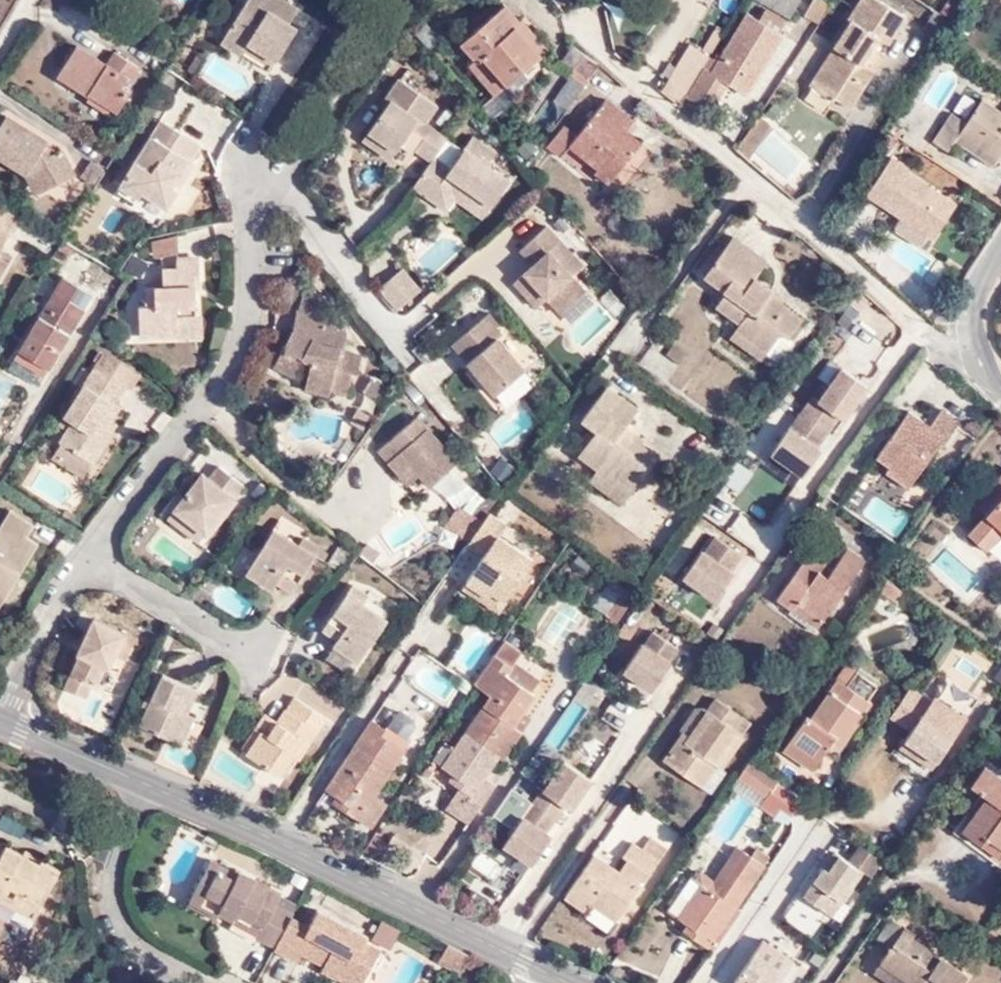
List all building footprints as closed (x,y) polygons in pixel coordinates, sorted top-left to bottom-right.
[(288,19),(298,3),(293,0),(244,0),(222,33),(243,45),(248,36),(276,54),(288,38),(280,32),(288,19)] [(495,90),(549,43),(526,13),(523,17),(507,0),(463,36),(476,53),(469,59),(495,90)] [(803,0),(771,0),(793,15),(803,0)] [(835,1),(834,0),(820,0),(809,14),(821,23),(835,1)] [(815,76),(835,92),(833,96),(849,106),(874,68),(863,62),(874,46),(882,36),(891,42),(908,16),(881,0),(860,0),(846,21),(848,22),(815,76)] [(717,52),(714,50),(691,90),(716,108),(735,80),(751,57),(761,63),(790,20),(766,3),(759,13),(753,9),(726,50),(721,47),(717,52)] [(297,26),(288,19),(280,32),(288,38),(297,26)] [(696,40),(665,89),(683,104),(691,90),(714,50),(728,25),(721,21),(706,46),(696,40)] [(248,36),(243,45),(271,62),(276,54),(248,36)] [(108,58),(77,41),(58,72),(90,90),(92,85),(119,100),(130,85),(121,81),(126,72),(132,75),(140,60),(115,46),(108,58)] [(885,53),(874,46),(863,62),(874,68),(885,53)] [(605,64),(587,49),(575,65),(592,80),(605,64)] [(194,71),(204,55),(195,50),(185,65),(194,71)] [(751,57),(735,80),(745,87),(761,63),(751,57)] [(366,132),(391,151),(409,125),(421,134),(413,145),(430,158),(448,135),(426,119),(438,104),(399,76),(384,96),(389,99),(366,132)] [(835,92),(815,76),(811,83),(831,97),(833,96),(835,92)] [(619,124),(628,114),(612,100),(590,125),(577,115),(560,137),(573,149),(583,138),(608,159),(599,170),(610,181),(642,145),(630,134),(619,124)] [(993,160),(1000,149),(1000,148),(1000,113),(983,101),(967,122),(951,111),(932,136),(948,149),(959,136),(993,160)] [(74,166),(61,137),(51,144),(42,137),(48,130),(10,107),(0,123),(0,147),(25,164),(24,167),(44,181),(74,166)] [(166,138),(176,122),(162,112),(151,128),(166,138)] [(639,124),(628,114),(619,124),(630,134),(639,124)] [(773,123),(760,114),(744,139),(756,148),(773,123)] [(203,138),(176,122),(166,138),(151,128),(119,178),(138,191),(142,185),(167,202),(180,183),(172,177),(188,153),(191,155),(203,138)] [(360,140),(386,158),(391,151),(366,132),(360,140)] [(465,145),(467,147),(488,162),(497,149),(474,133),(465,145)] [(736,150),(747,160),(756,148),(744,139),(736,150)] [(436,154),(413,182),(441,202),(458,177),(467,184),(494,204),(512,179),(488,162),(467,147),(452,165),(436,154)] [(197,158),(191,155),(188,153),(172,177),(180,183),(197,158)] [(79,172),(93,182),(103,165),(90,155),(79,172)] [(931,243),(955,209),(907,174),(908,171),(893,160),(865,196),(931,243)] [(458,177),(441,202),(449,209),(467,184),(458,177)] [(17,206),(0,197),(0,237),(17,206)] [(562,233),(570,226),(562,216),(553,224),(562,233)] [(546,226),(527,242),(541,260),(535,264),(521,277),(533,290),(537,286),(547,298),(560,313),(583,292),(570,276),(583,265),(546,226)] [(154,254),(177,248),(174,232),(150,237),(154,254)] [(744,318),(741,324),(774,348),(788,328),(795,332),(806,315),(772,292),(776,287),(760,273),(770,258),(737,234),(707,274),(731,292),(723,303),(744,318)] [(0,239),(0,265),(11,246),(0,239)] [(541,260),(527,242),(521,248),(535,264),(541,260)] [(204,278),(202,250),(178,251),(178,259),(163,260),(165,280),(148,282),(148,300),(142,300),(143,327),(181,326),(181,316),(201,316),(198,278),(204,278)] [(63,263),(18,338),(50,358),(87,299),(72,288),(79,275),(63,263)] [(405,264),(379,285),(399,309),(425,286),(405,264)] [(537,307),(547,298),(537,286),(533,290),(521,277),(514,282),(537,307)] [(310,287),(303,309),(323,320),(324,313),(331,315),(333,299),(330,298),(310,287)] [(584,352),(621,314),(599,293),(562,331),(584,352)] [(496,391),(525,364),(498,334),(502,331),(496,325),(499,322),(487,307),(453,339),(496,391)] [(296,373),(304,360),(307,354),(316,359),(312,367),(308,386),(332,393),(332,387),(348,391),(354,370),(361,371),(365,355),(350,347),(352,331),(337,328),(338,318),(324,313),(323,320),(303,309),(294,335),(277,361),(296,373)] [(774,348),(741,324),(735,332),(768,357),(774,348)] [(788,328),(774,348),(786,356),(800,337),(795,332),(788,328)] [(96,363),(126,382),(139,363),(108,343),(96,363)] [(307,354),(304,360),(312,367),(316,359),(307,354)] [(116,399),(126,382),(96,363),(66,412),(72,416),(60,435),(94,457),(107,437),(99,431),(111,412),(119,401),(116,399)] [(813,404),(842,425),(868,390),(839,369),(813,404)] [(382,396),(390,384),(390,382),(389,379),(387,376),(386,374),(383,373),(380,372),(376,371),(367,387),(382,396)] [(450,376),(440,382),(446,391),(434,399),(454,429),(475,415),(450,376)] [(644,412),(615,385),(585,417),(601,431),(580,453),(599,470),(591,479),(622,507),(663,459),(646,444),(649,440),(632,425),(644,412)] [(899,457),(921,474),(948,432),(952,435),(970,409),(952,396),(939,412),(918,397),(884,444),(899,457)] [(813,404),(808,400),(767,457),(801,482),(842,425),(813,404)] [(374,408),(362,402),(355,417),(366,423),(374,408)] [(119,418),(111,412),(99,431),(107,437),(119,418)] [(412,463),(421,474),(433,487),(460,463),(420,417),(381,451),(401,474),(412,463)] [(913,485),(921,474),(899,457),(890,469),(913,485)] [(741,491),(754,468),(736,458),(723,481),(741,491)] [(177,501),(209,527),(247,481),(224,460),(213,472),(207,466),(198,475),(203,480),(197,485),(193,482),(177,501)] [(410,483),(421,474),(412,463),(401,474),(410,483)] [(885,468),(872,485),(897,503),(910,486),(885,468)] [(742,495),(760,514),(787,489),(770,470),(742,495)] [(976,505),(990,517),(1000,504),(1000,479),(976,505)] [(202,536),(209,527),(177,501),(170,509),(202,536)] [(990,517),(971,538),(987,553),(1000,539),(1000,504),(990,517)] [(0,524),(0,604),(42,539),(29,529),(36,519),(12,505),(0,524)] [(506,522),(490,510),(475,532),(491,543),(484,554),(469,578),(505,602),(532,557),(498,533),(506,522)] [(293,587),(322,543),(306,532),(299,540),(276,523),(247,566),(274,584),(281,577),(293,587)] [(491,543),(475,532),(468,542),(484,554),(491,543)] [(745,555),(716,535),(705,550),(700,547),(674,582),(707,606),(745,555)] [(328,556),(338,567),(352,551),(341,541),(328,556)] [(803,600),(829,619),(870,556),(853,545),(841,562),(832,575),(824,569),(833,556),(816,545),(782,596),(798,607),(803,600)] [(832,575),(841,562),(833,556),(824,569),(832,575)] [(499,611),(505,602),(469,578),(463,585),(499,611)] [(361,661),(390,617),(366,601),(372,594),(355,583),(325,628),(340,638),(335,645),(361,661)] [(615,621),(634,593),(624,585),(605,613),(615,621)] [(901,597),(887,586),(878,596),(894,607),(901,597)] [(822,628),(829,619),(803,600),(798,607),(796,611),(822,628)] [(138,632),(98,611),(80,646),(84,646),(68,679),(86,688),(93,673),(99,675),(108,654),(112,657),(117,645),(129,650),(138,632)] [(682,650),(651,630),(619,676),(651,698),(682,650)] [(505,756),(507,758),(526,731),(519,726),(528,712),(539,697),(534,693),(549,670),(509,642),(478,686),(492,696),(468,730),(505,756)] [(476,672),(482,654),(462,646),(455,664),(476,672)] [(786,740),(815,763),(826,749),(834,757),(870,709),(864,704),(874,692),(855,674),(858,671),(850,663),(813,713),(809,708),(786,740)] [(142,721),(178,738),(188,718),(183,715),(197,686),(165,670),(142,721)] [(931,701),(912,686),(890,717),(911,733),(906,741),(938,763),(968,718),(937,696),(931,701)] [(273,734),(267,729),(253,752),(281,771),(296,751),(302,755),(329,713),(305,697),(297,708),(293,706),(283,719),(273,734)] [(742,727),(750,716),(725,697),(715,709),(697,733),(691,728),(670,757),(720,792),(735,771),(729,765),(751,735),(742,727)] [(565,748),(586,707),(571,700),(550,741),(565,748)] [(697,733),(715,709),(709,704),(691,728),(697,733)] [(395,711),(386,723),(406,738),(407,737),(415,725),(414,717),(402,710),(395,711)] [(519,726),(526,731),(535,718),(528,712),(519,726)] [(278,714),(267,729),(273,734),(283,719),(278,714)] [(600,714),(586,730),(607,748),(621,733),(600,714)] [(384,726),(370,715),(326,787),(339,797),(336,800),(368,823),(383,799),(374,791),(408,739),(386,723),(384,726)] [(759,722),(750,716),(742,727),(751,735),(759,722)] [(490,778),(505,756),(468,730),(454,749),(448,743),(436,759),(437,760),(441,763),(456,774),(451,779),(462,788),(448,809),(472,825),(499,784),(490,778)] [(807,772),(815,763),(786,740),(777,751),(807,772)] [(434,773),(441,763),(437,760),(426,773),(432,778),(435,773),(434,773)] [(560,762),(529,804),(558,825),(588,782),(560,762)] [(753,763),(740,781),(770,803),(784,785),(753,763)] [(1000,843),(1000,778),(984,765),(969,784),(988,796),(963,831),(986,847),(993,837),(1000,843)] [(642,802),(647,794),(631,784),(625,791),(642,802)] [(529,868),(558,825),(529,804),(499,849),(529,868)] [(364,853),(382,862),(394,846),(378,833),(364,853)] [(993,837),(986,847),(1000,858),(1000,843),(993,837)] [(0,840),(0,886),(24,898),(27,890),(40,897),(57,864),(41,854),(39,857),(12,843),(11,845),(0,840)] [(618,922),(671,851),(657,840),(645,854),(637,846),(624,862),(629,866),(621,876),(595,858),(567,898),(588,914),(595,904),(618,922)] [(892,868),(894,865),(863,843),(861,846),(892,868)] [(865,869),(882,883),(892,868),(861,846),(850,859),(845,855),(833,872),(826,867),(806,895),(833,913),(865,869)] [(704,887),(681,919),(690,927),(687,932),(713,952),(723,939),(718,936),(773,862),(759,851),(752,858),(739,847),(712,881),(702,872),(695,880),(704,887)] [(839,850),(826,867),(833,872),(845,855),(839,850)] [(292,911),(298,902),(260,881),(261,878),(231,862),(229,867),(206,854),(186,894),(215,909),(220,900),(233,907),(256,920),(251,930),(275,942),(292,911)] [(669,910),(681,919),(704,887),(695,880),(693,878),(669,910)] [(40,897),(27,890),(24,898),(0,886),(0,898),(31,915),(40,897)] [(215,909),(186,894),(183,899),(211,915),(215,909)] [(220,900),(215,909),(228,916),(233,907),(220,900)] [(273,945),(294,955),(300,945),(308,931),(329,944),(323,958),(345,969),(341,975),(354,982),(358,982),(379,944),(359,932),(362,927),(314,901),(304,918),(292,911),(275,942),(273,945)] [(227,918),(251,930),(256,920),(233,907),(228,916),(227,918)] [(916,979),(921,982),(966,982),(972,974),(917,935),(922,928),(915,923),(887,956),(916,979)] [(308,931),(300,945),(323,958),(329,944),(308,931)] [(457,970),(472,951),(450,940),(437,959),(457,970)] [(768,940),(739,982),(741,982),(786,982),(800,962),(768,940)] [(916,979),(887,956),(879,967),(901,982),(913,982),(916,979)] [(345,969),(323,958),(320,963),(341,975),(345,969)] [(10,973),(4,982),(25,982),(26,982),(10,973)]
